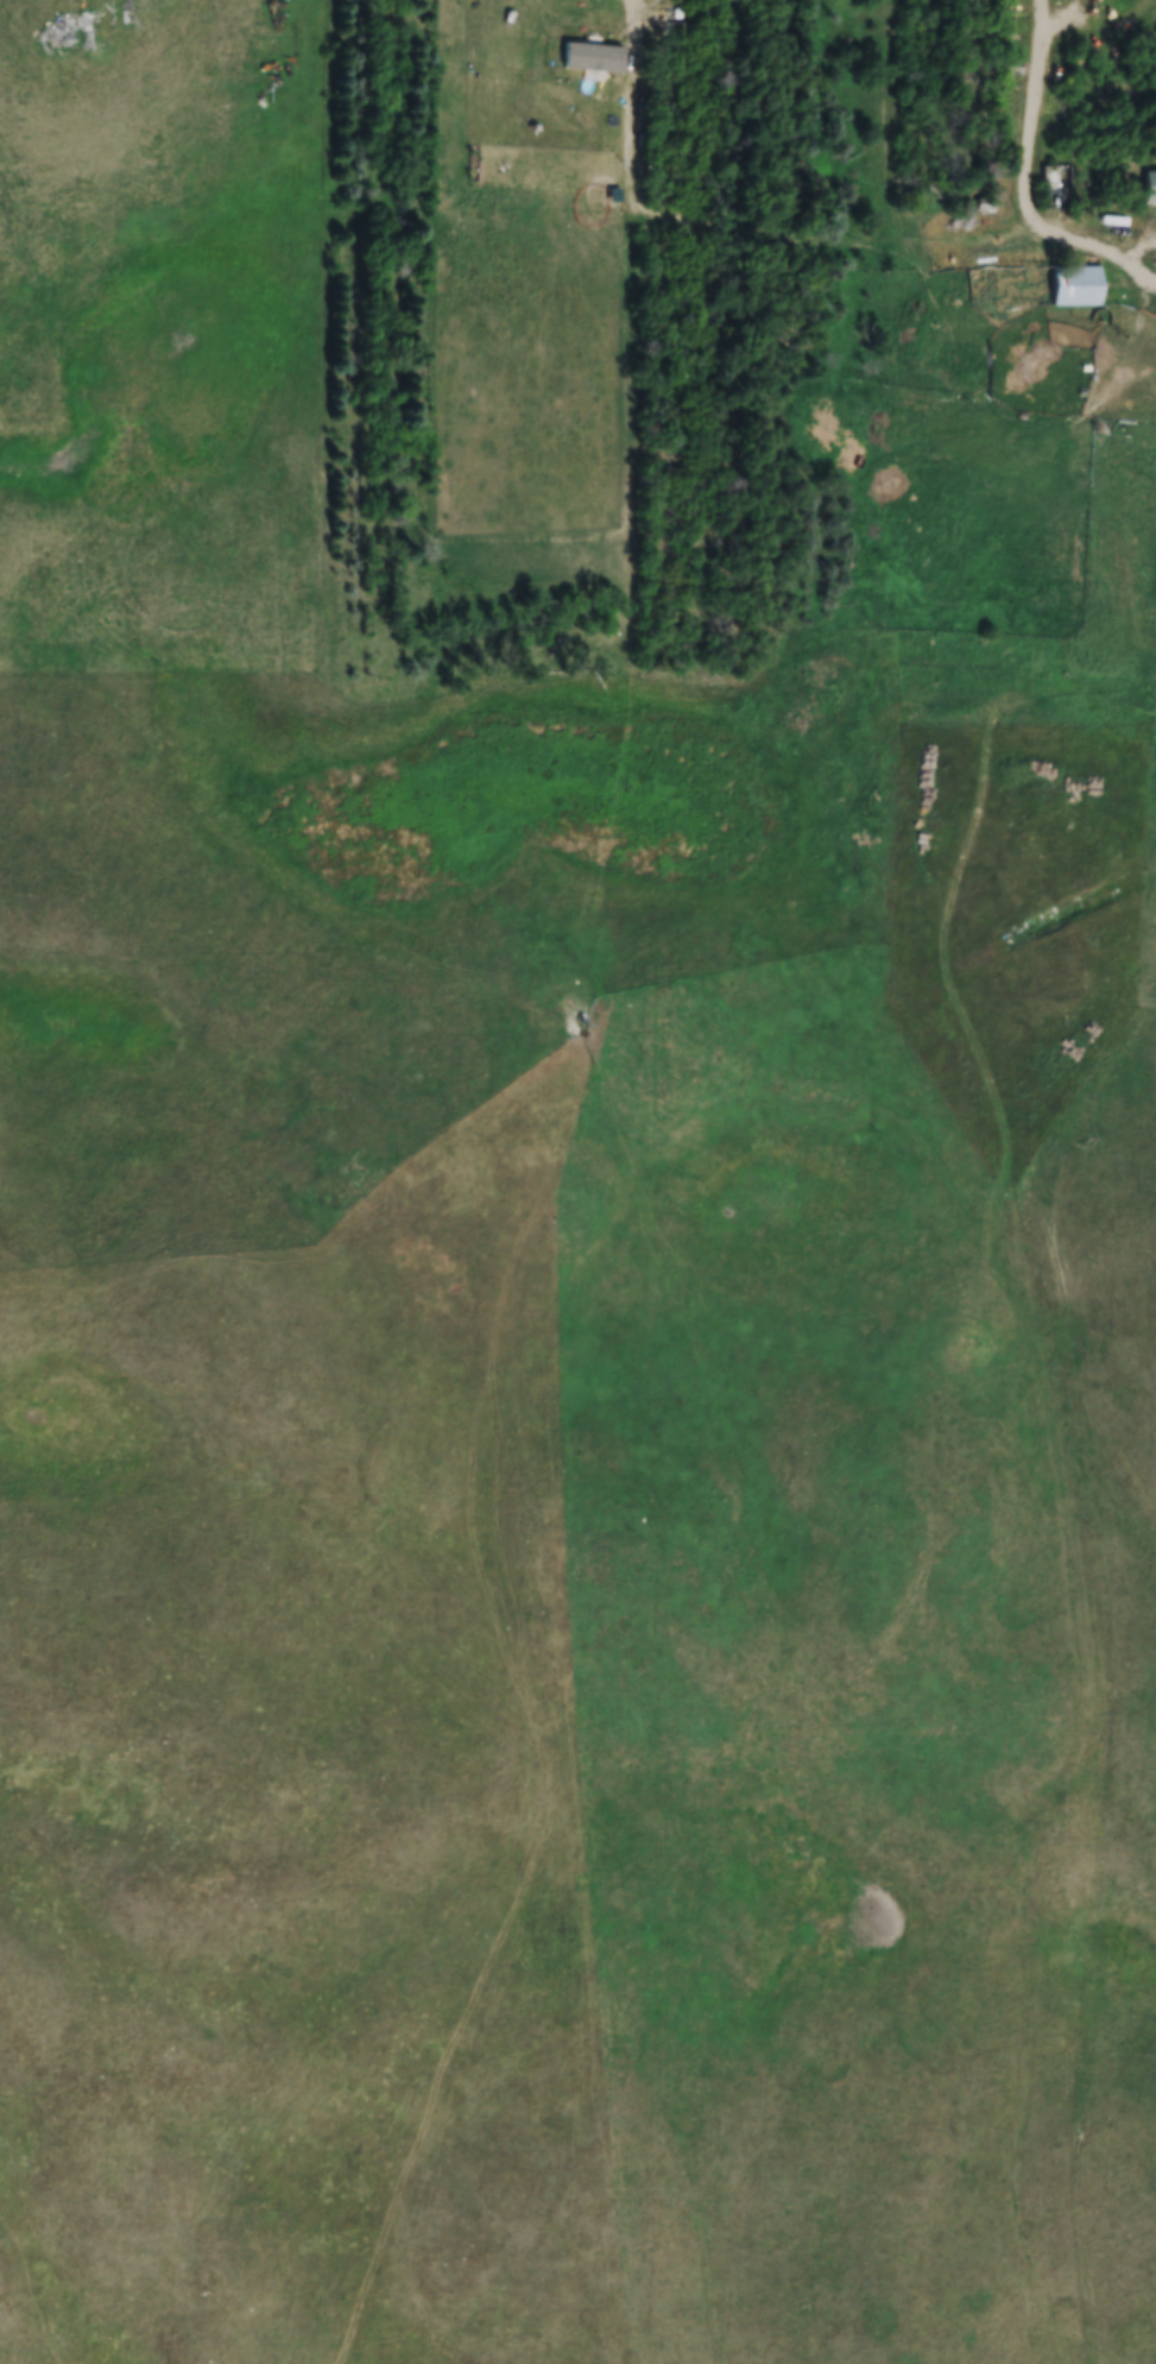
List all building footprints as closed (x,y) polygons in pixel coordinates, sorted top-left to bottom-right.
[(1069,167),(1041,167),(1041,210),(1069,210),(1069,167)] [(1143,204),(1155,204),(1155,172),(1143,172),(1143,204)] [(1098,307),(1098,267),(1051,267),(1051,307),(1098,307)]
